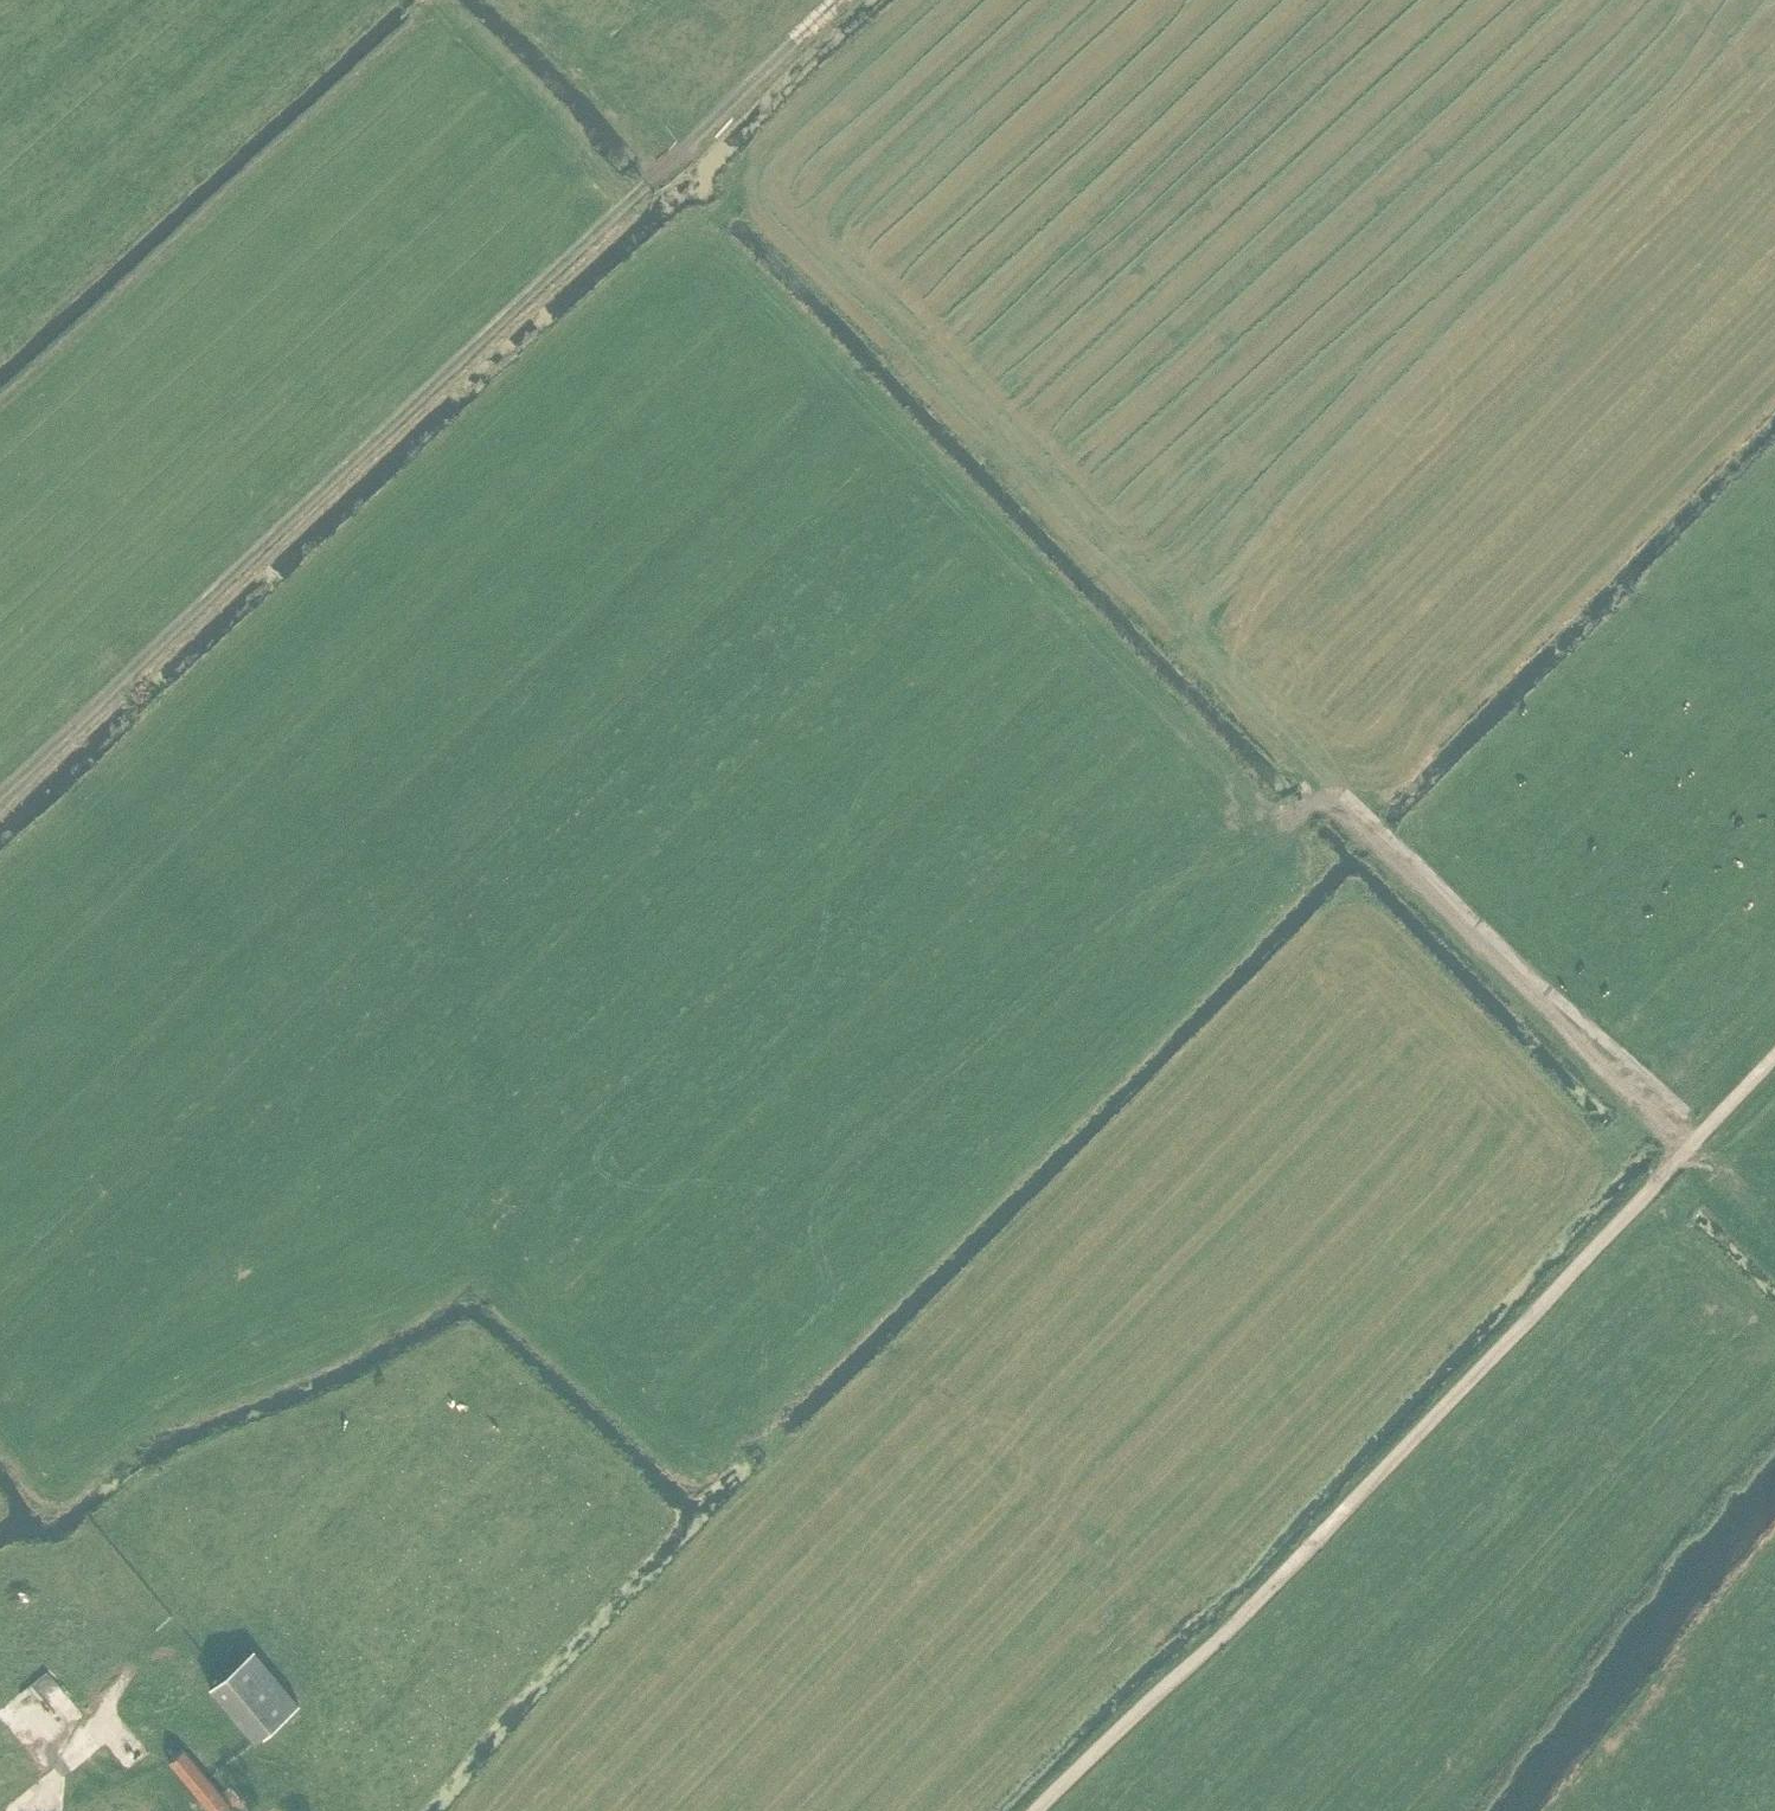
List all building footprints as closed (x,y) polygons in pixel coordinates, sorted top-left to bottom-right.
[(254,1740),(299,1703),(255,1648),(210,1685),(254,1740)] [(230,1804),(183,1748),(168,1760),(209,1810),(221,1810),(230,1804)]
